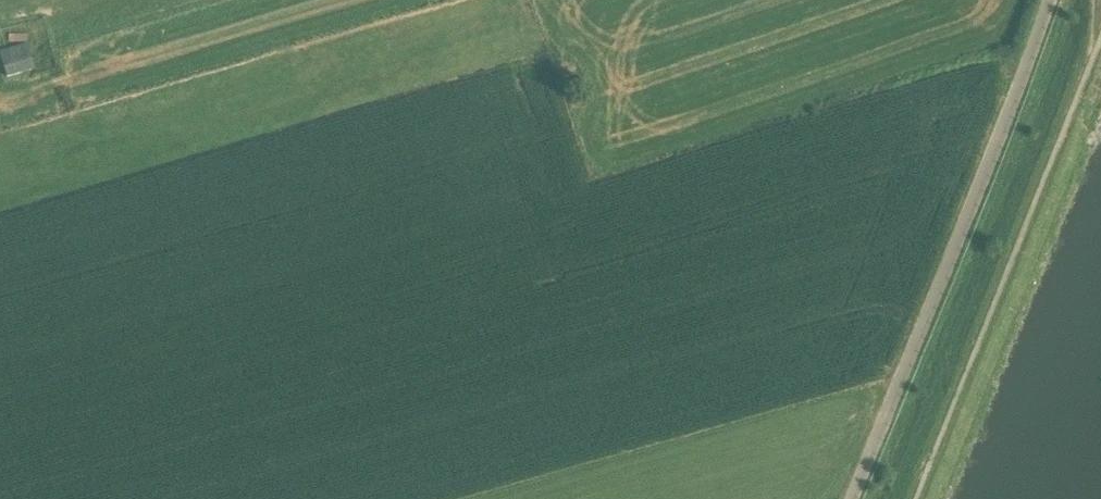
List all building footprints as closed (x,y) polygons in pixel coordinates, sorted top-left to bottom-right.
[(0,54),(6,75),(32,68),(26,47),(0,54)]
